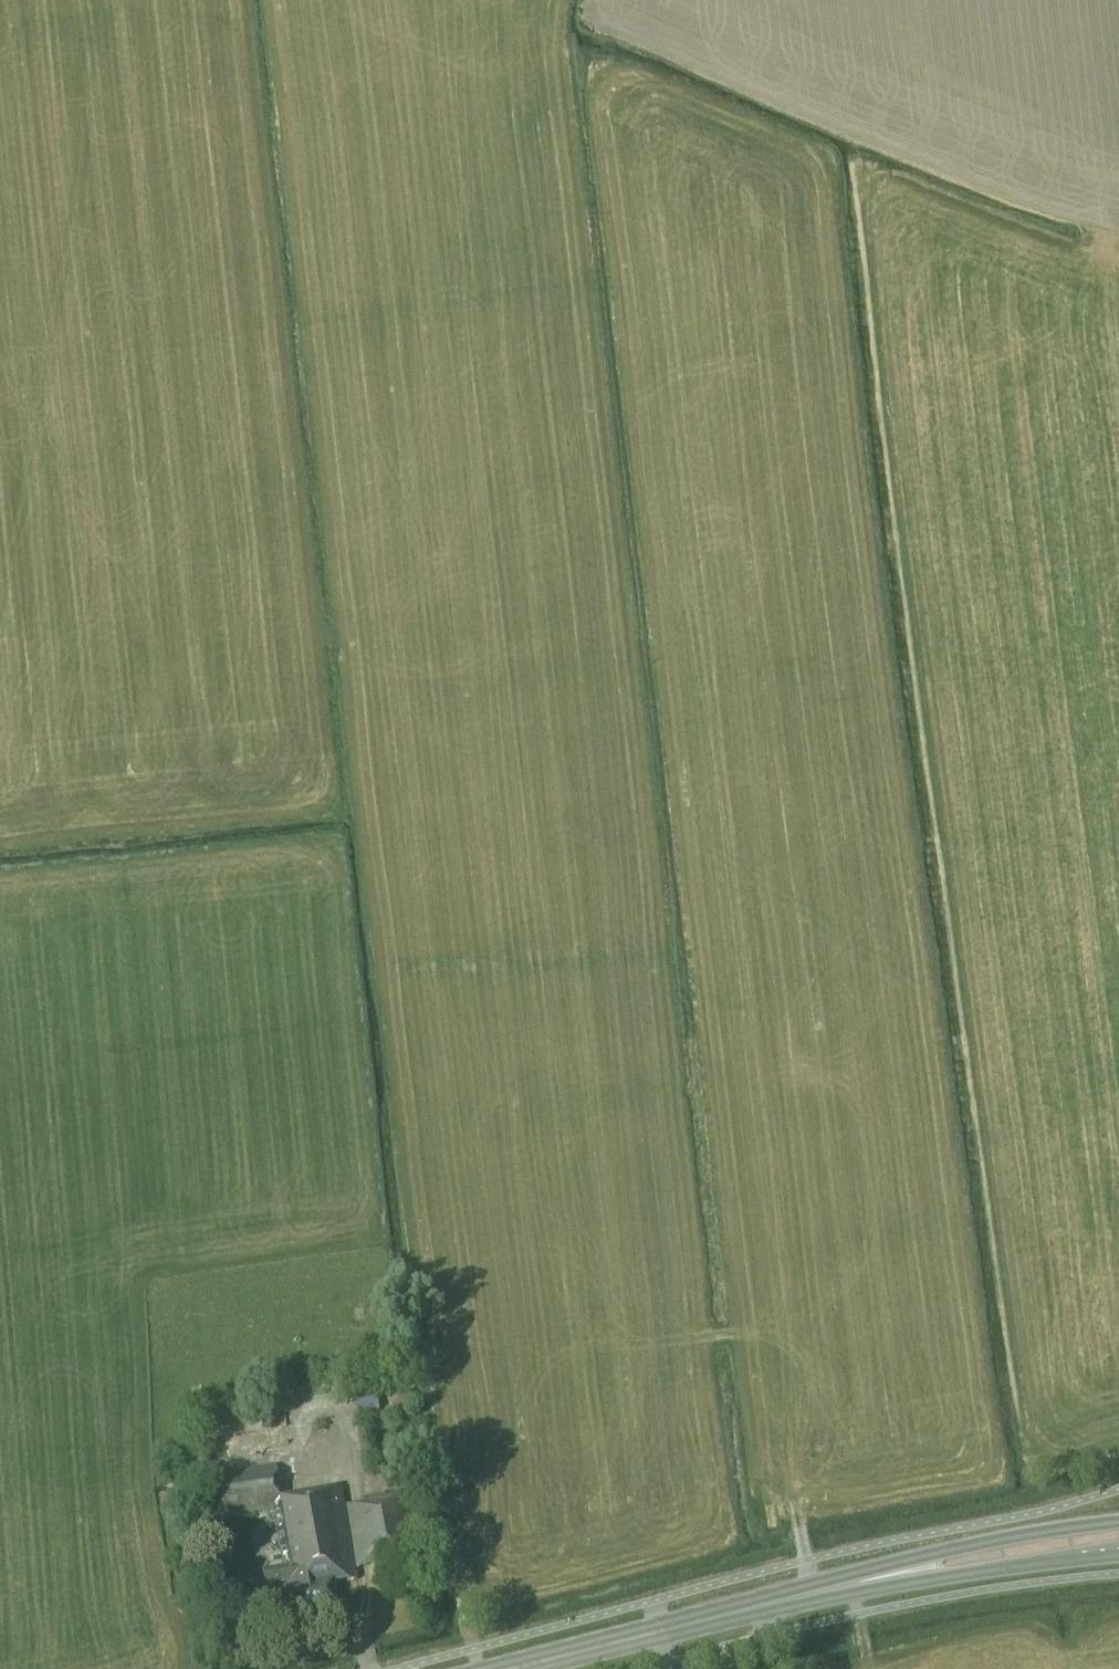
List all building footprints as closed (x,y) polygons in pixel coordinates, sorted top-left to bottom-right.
[(350,1580),(357,1579),(341,1488),(335,1489),(281,1498),(276,1466),(207,1474),(212,1516),(274,1507),(285,1568),(263,1571),(265,1586),(288,1582),(289,1589),(287,1589),(291,1617),(338,1610),(334,1582),(350,1580)] [(349,1507),(348,1507),(358,1572),(361,1572),(363,1570),(376,1568),(377,1574),(427,1565),(415,1490),(362,1499),(363,1505),(352,1507),(349,1507)]
